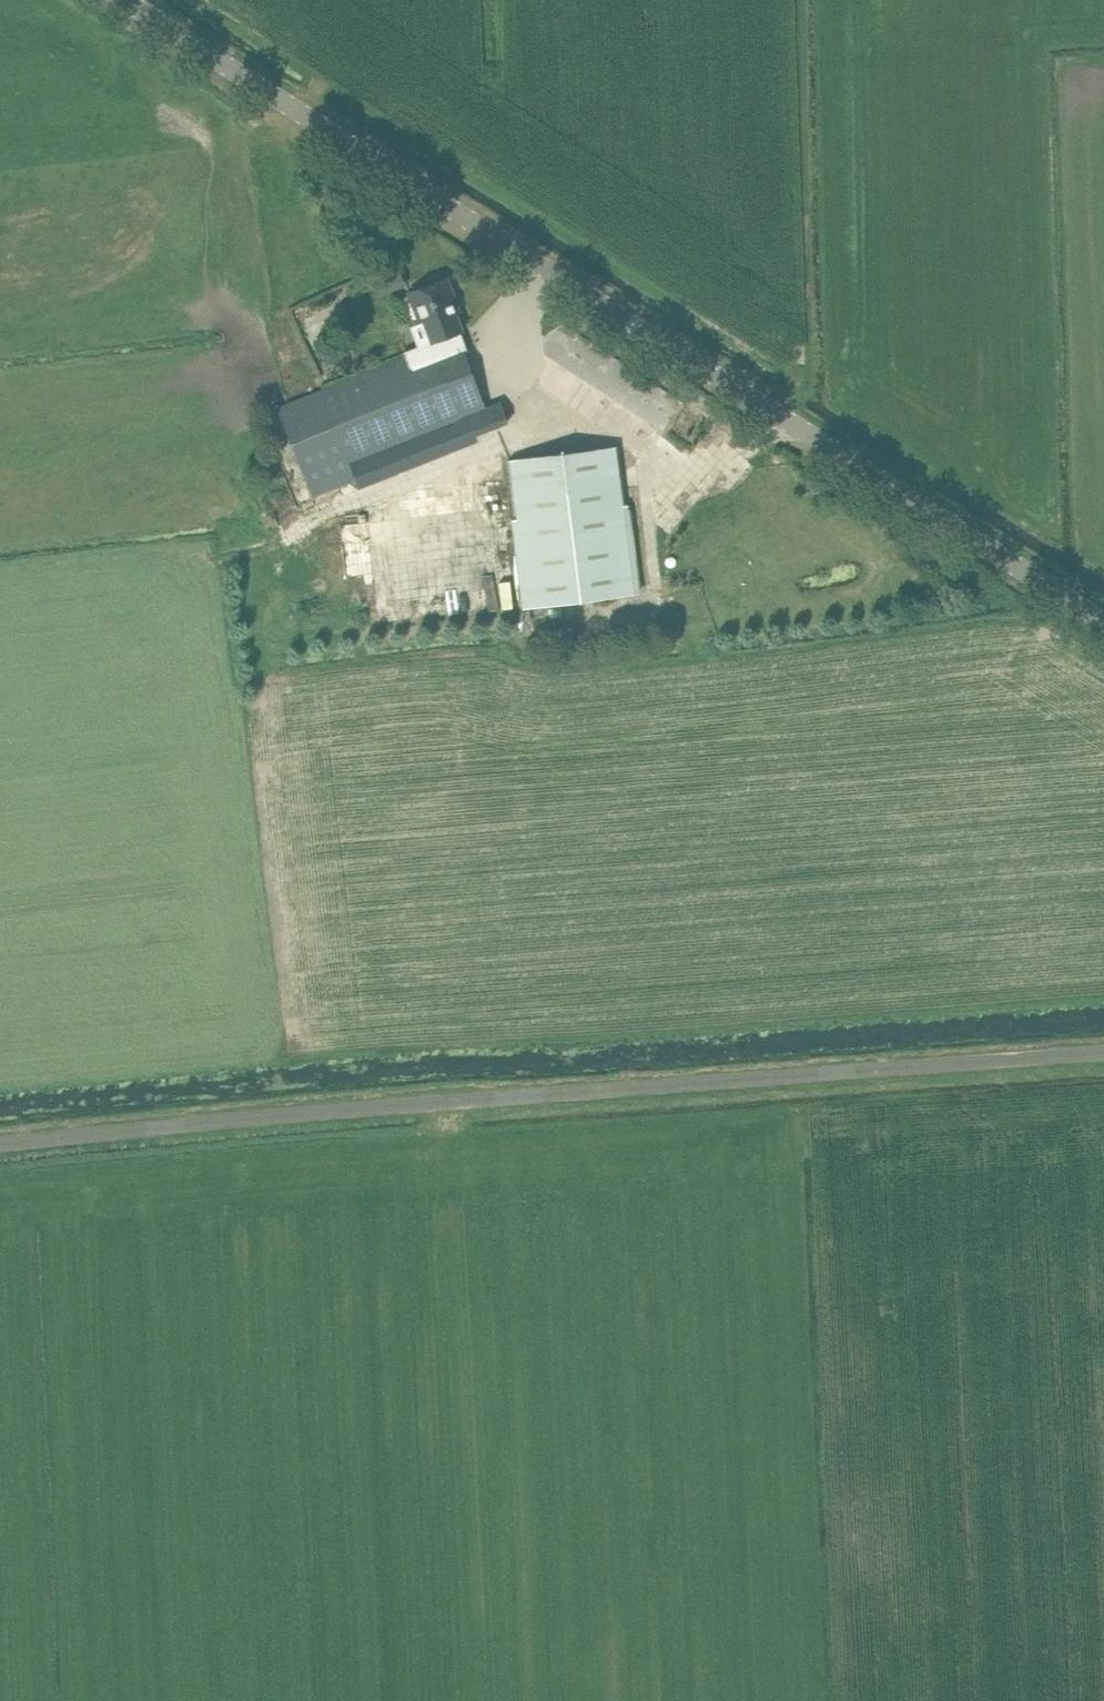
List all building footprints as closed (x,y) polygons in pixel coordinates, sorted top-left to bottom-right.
[(374,277),(381,293),(404,283),(397,267),(374,277)] [(431,341),(432,342),(448,336),(462,330),(455,313),(459,311),(446,279),(445,277),(407,292),(418,321),(422,319),(431,341)] [(403,352),(405,356),(275,407),(311,498),(484,430),(505,422),(497,402),(485,407),(464,350),(459,352),(454,338),(450,340),(448,336),(432,342),(431,341),(403,352)] [(636,595),(618,446),(513,460),(531,608),(636,595)]
